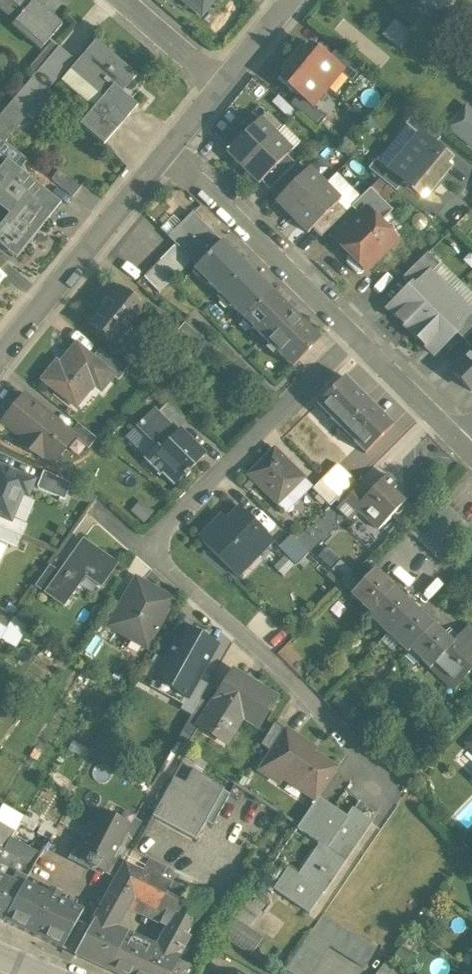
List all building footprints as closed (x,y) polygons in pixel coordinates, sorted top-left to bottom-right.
[(24,10),(15,20),(43,45),(63,22),(44,6),(50,0),(12,0),(24,10)] [(202,13),(212,0),(185,0),(202,13)] [(390,21),(383,37),(401,45),(408,29),(390,21)] [(96,39),(62,79),(95,108),(84,120),(107,140),(137,105),(122,92),(137,75),(96,39)] [(328,59),(307,43),(293,61),(326,89),(340,72),(341,71),(328,59)] [(59,45),(12,101),(33,119),(54,94),(47,88),(74,58),(59,45)] [(335,50),(328,59),(341,71),(340,72),(354,84),(363,73),(335,50)] [(326,89),(293,61),(278,79),(298,96),(312,107),(313,106),(326,89)] [(312,107),(298,96),(291,104),(318,127),(327,117),(313,106),(312,107)] [(471,147),(471,112),(462,106),(446,131),(471,147)] [(441,138),(413,115),(405,124),(419,136),(433,147),(441,138)] [(230,150),(228,153),(243,168),(276,135),(261,120),(246,135),(230,150)] [(237,126),(221,141),(230,150),(246,135),(237,126)] [(276,135),(243,168),(259,184),(262,181),(288,156),(293,151),(276,135)] [(433,147),(419,136),(404,153),(438,181),(453,164),(433,147)] [(0,138),(0,156),(6,162),(7,160),(18,169),(26,159),(0,138)] [(404,153),(390,171),(404,182),(424,199),(438,181),(404,153)] [(288,156),(262,181),(270,190),(286,174),(296,164),(288,156)] [(390,171),(376,159),(368,168),(396,192),(404,182),(390,171)] [(7,160),(6,162),(0,170),(0,199),(17,213),(0,235),(0,240),(17,254),(46,216),(49,218),(62,202),(18,169),(7,160)] [(279,198),(276,201),(292,217),(325,184),(310,168),(295,182),(279,198)] [(80,188),(59,170),(51,179),(73,197),(80,188)] [(286,174),(270,190),(279,198),(295,182),(286,174)] [(325,184),(292,217),(308,233),(314,228),(339,203),(342,200),(325,184)] [(393,211),(371,187),(352,206),(361,215),(369,211),(382,223),(393,211)] [(339,203),(314,228),(322,236),(347,211),(339,203)] [(361,215),(340,236),(339,244),(349,254),(358,254),(359,252),(372,264),(397,239),(382,223),(369,211),(361,215)] [(222,241),(193,214),(171,237),(194,260),(199,265),(222,241)] [(320,338),(222,241),(199,265),(196,269),(293,366),(320,338)] [(177,244),(144,277),(160,293),(194,260),(177,244)] [(359,252),(358,254),(349,254),(346,257),(346,261),(359,273),(363,273),(371,265),(372,264),(359,252)] [(427,253),(402,278),(410,287),(411,286),(416,286),(430,272),(431,273),(439,265),(427,253)] [(430,272),(416,286),(411,286),(410,287),(388,309),(410,332),(459,284),(439,265),(431,273),(430,272)] [(410,332),(433,355),(456,332),(457,332),(457,327),(471,313),(470,312),(471,310),(471,297),(459,284),(410,332)] [(144,308),(120,288),(89,326),(114,345),(144,308)] [(470,312),(471,313),(457,327),(457,332),(456,332),(464,340),(471,332),(471,310),(470,312)] [(202,338),(185,323),(177,332),(194,347),(202,338)] [(76,345),(59,365),(57,363),(43,380),(75,406),(94,384),(101,390),(113,377),(114,376),(93,358),(76,345)] [(127,371),(100,349),(93,358),(114,376),(113,377),(118,381),(127,371)] [(471,393),(471,392),(471,352),(451,373),(471,393)] [(391,425),(345,378),(345,377),(344,376),(316,405),(317,406),(318,405),(364,452),(363,453),(365,454),(393,425),(392,424),(391,425)] [(66,428),(23,395),(2,422),(22,438),(17,444),(44,457),(46,454),(56,462),(65,450),(55,442),(66,428)] [(188,421),(167,404),(158,412),(178,431),(188,421)] [(158,412),(155,409),(136,427),(156,447),(145,459),(161,475),(162,474),(174,486),(183,477),(185,479),(190,474),(188,472),(206,454),(188,437),(186,439),(178,431),(158,412)] [(98,439),(78,423),(70,434),(89,449),(98,439)] [(274,448),(247,475),(277,504),(303,477),(274,448)] [(354,481),(336,463),(322,478),(340,496),(354,481)] [(0,465),(0,516),(12,521),(23,494),(28,496),(35,480),(0,465)] [(65,481),(44,471),(38,484),(59,494),(65,481)] [(365,496),(356,506),(357,507),(380,528),(404,503),(391,491),(396,486),(385,475),(365,496)] [(340,496),(322,478),(312,488),(330,505),(340,496)] [(356,487),(341,502),(351,513),(357,507),(356,506),(365,496),(356,487)] [(272,540),(239,506),(217,528),(213,523),(199,537),(231,570),(252,549),(258,554),(272,540)] [(450,508),(434,525),(443,533),(459,517),(450,508)] [(426,517),(411,533),(420,540),(434,525),(426,517)] [(459,517),(443,533),(450,540),(466,523),(459,517)] [(434,525),(420,540),(428,549),(443,533),(434,525)] [(0,528),(0,540),(17,547),(21,536),(0,528)] [(443,533),(428,549),(435,556),(450,540),(443,533)] [(309,553),(291,535),(279,547),(297,565),(309,553)] [(59,572),(45,592),(64,606),(86,576),(101,587),(118,564),(83,539),(59,572)] [(450,540),(435,556),(444,564),(459,549),(450,540)] [(59,572),(50,565),(35,585),(45,592),(59,572)] [(374,570),(351,595),(371,613),(374,610),(394,588),(374,570)] [(122,607),(111,626),(112,626),(146,645),(172,600),(137,580),(122,607)] [(413,606),(394,588),(374,610),(383,619),(378,625),(387,634),(393,628),(413,606)] [(111,601),(98,625),(110,631),(112,626),(111,626),(122,607),(111,601)] [(432,624),(413,606),(393,628),(402,637),(397,643),(407,652),(415,643),(432,624)] [(0,608),(0,622),(8,627),(13,617),(0,608)] [(432,624),(415,643),(425,654),(420,659),(429,668),(434,663),(453,643),(452,642),(432,624)] [(467,626),(457,637),(471,651),(471,631),(467,626)] [(154,681),(186,699),(197,681),(216,647),(184,629),(165,662),(154,681)] [(457,637),(452,642),(453,643),(434,663),(451,679),(461,669),(466,674),(471,669),(471,651),(457,637)] [(154,681),(165,662),(155,657),(143,677),(153,683),(154,681)] [(210,708),(200,722),(202,723),(214,730),(213,732),(219,736),(236,710),(242,714),(240,718),(257,729),(275,700),(231,673),(210,708)] [(208,687),(197,681),(186,699),(179,712),(191,718),(200,701),(208,687)] [(191,718),(178,741),(187,748),(202,723),(200,722),(210,708),(200,701),(191,718)] [(271,754),(284,734),(274,727),(261,747),(271,754)] [(312,749),(286,732),(284,734),(271,754),(261,769),(282,783),(285,778),(318,800),(337,771),(309,753),(312,749)] [(193,773),(200,777),(206,767),(187,756),(181,766),(193,773)] [(173,780),(152,817),(195,842),(205,824),(211,828),(230,794),(200,777),(193,773),(185,787),(173,780)] [(347,817),(318,800),(297,829),(323,846),(302,877),(287,868),(273,890),(310,913),(372,821),(353,809),(347,817)] [(128,826),(99,812),(91,827),(120,841),(128,826)] [(5,851),(15,830),(0,822),(0,848),(5,851)] [(143,831),(129,825),(120,841),(103,873),(116,880),(125,863),(132,852),(143,831)] [(120,841),(91,827),(76,859),(103,873),(120,841)] [(11,839),(5,851),(0,859),(0,878),(23,889),(26,884),(41,856),(11,839)] [(132,852),(125,863),(138,870),(144,858),(132,852)] [(138,870),(125,863),(116,880),(113,885),(130,894),(146,903),(158,881),(138,870)] [(0,878),(0,920),(3,921),(23,889),(0,878)] [(203,903),(158,881),(146,903),(174,916),(175,916),(192,924),(203,903)] [(3,921),(75,955),(88,928),(78,924),(84,912),(59,901),(61,895),(50,889),(47,895),(26,884),(23,889),(3,921)] [(113,885),(75,955),(108,970),(117,956),(116,956),(127,937),(111,928),(130,894),(113,885)] [(265,901),(254,893),(235,922),(246,930),(265,901)] [(175,916),(174,916),(162,937),(180,946),(192,924),(175,916)] [(285,970),(291,973),(312,973),(329,946),(365,968),(376,948),(323,916),(285,970)] [(235,922),(223,938),(250,956),(261,940),(246,930),(235,922)] [(116,956),(117,956),(108,970),(114,973),(124,973),(140,944),(127,937),(116,956)] [(180,946),(162,937),(155,950),(173,959),(180,946)] [(140,944),(124,973),(166,973),(173,959),(155,950),(140,944)] [(386,958),(374,973),(409,973),(386,958)]
